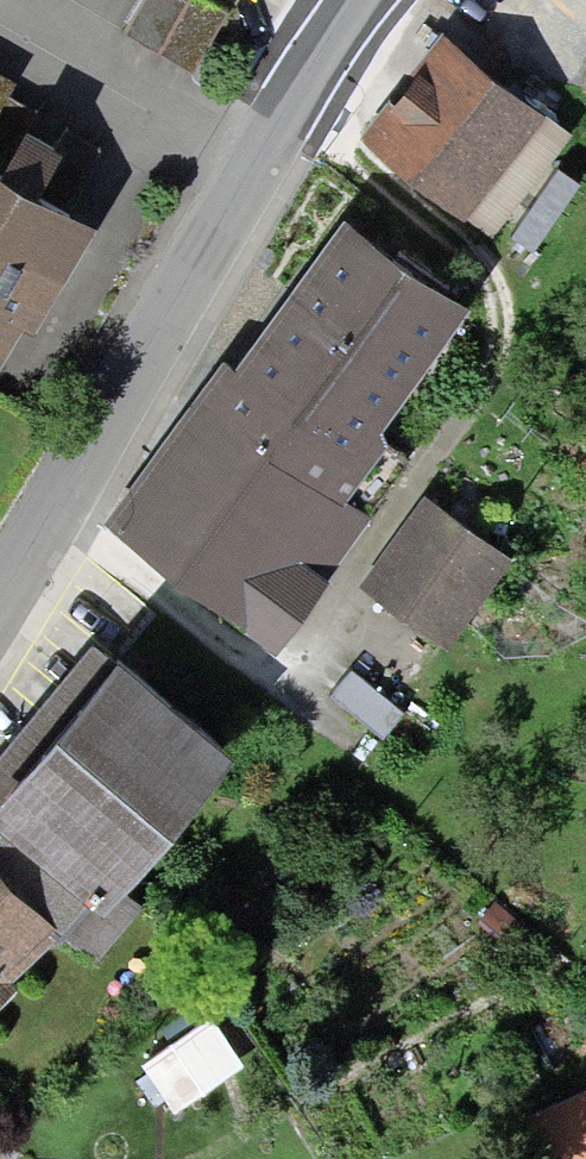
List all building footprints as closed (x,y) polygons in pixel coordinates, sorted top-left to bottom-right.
[(122,36),(192,70),(220,11),(196,0),(140,0),(122,36)] [(440,36),(368,133),(484,219),(556,122),(440,36)] [(10,80),(0,75),(0,99),(10,80)] [(70,208),(95,159),(19,119),(0,154),(0,171),(70,208)] [(12,302),(36,315),(88,218),(70,208),(0,171),(0,325),(12,302)] [(337,217),(126,521),(280,628),(355,519),(318,493),(454,298),(337,217)] [(417,498),(362,582),(447,637),(502,553),(417,498)] [(0,783),(0,803),(88,877),(95,883),(219,732),(113,645),(6,776),(0,783)] [(352,670),(332,693),(376,732),(397,709),(352,670)] [(50,916),(88,877),(0,803),(0,868),(50,916)] [(50,916),(0,868),(0,969),(50,916)] [(88,877),(50,916),(89,953),(127,913),(95,883),(88,877)] [(572,1158),(585,1158),(585,1096),(553,1109),(572,1158)]
